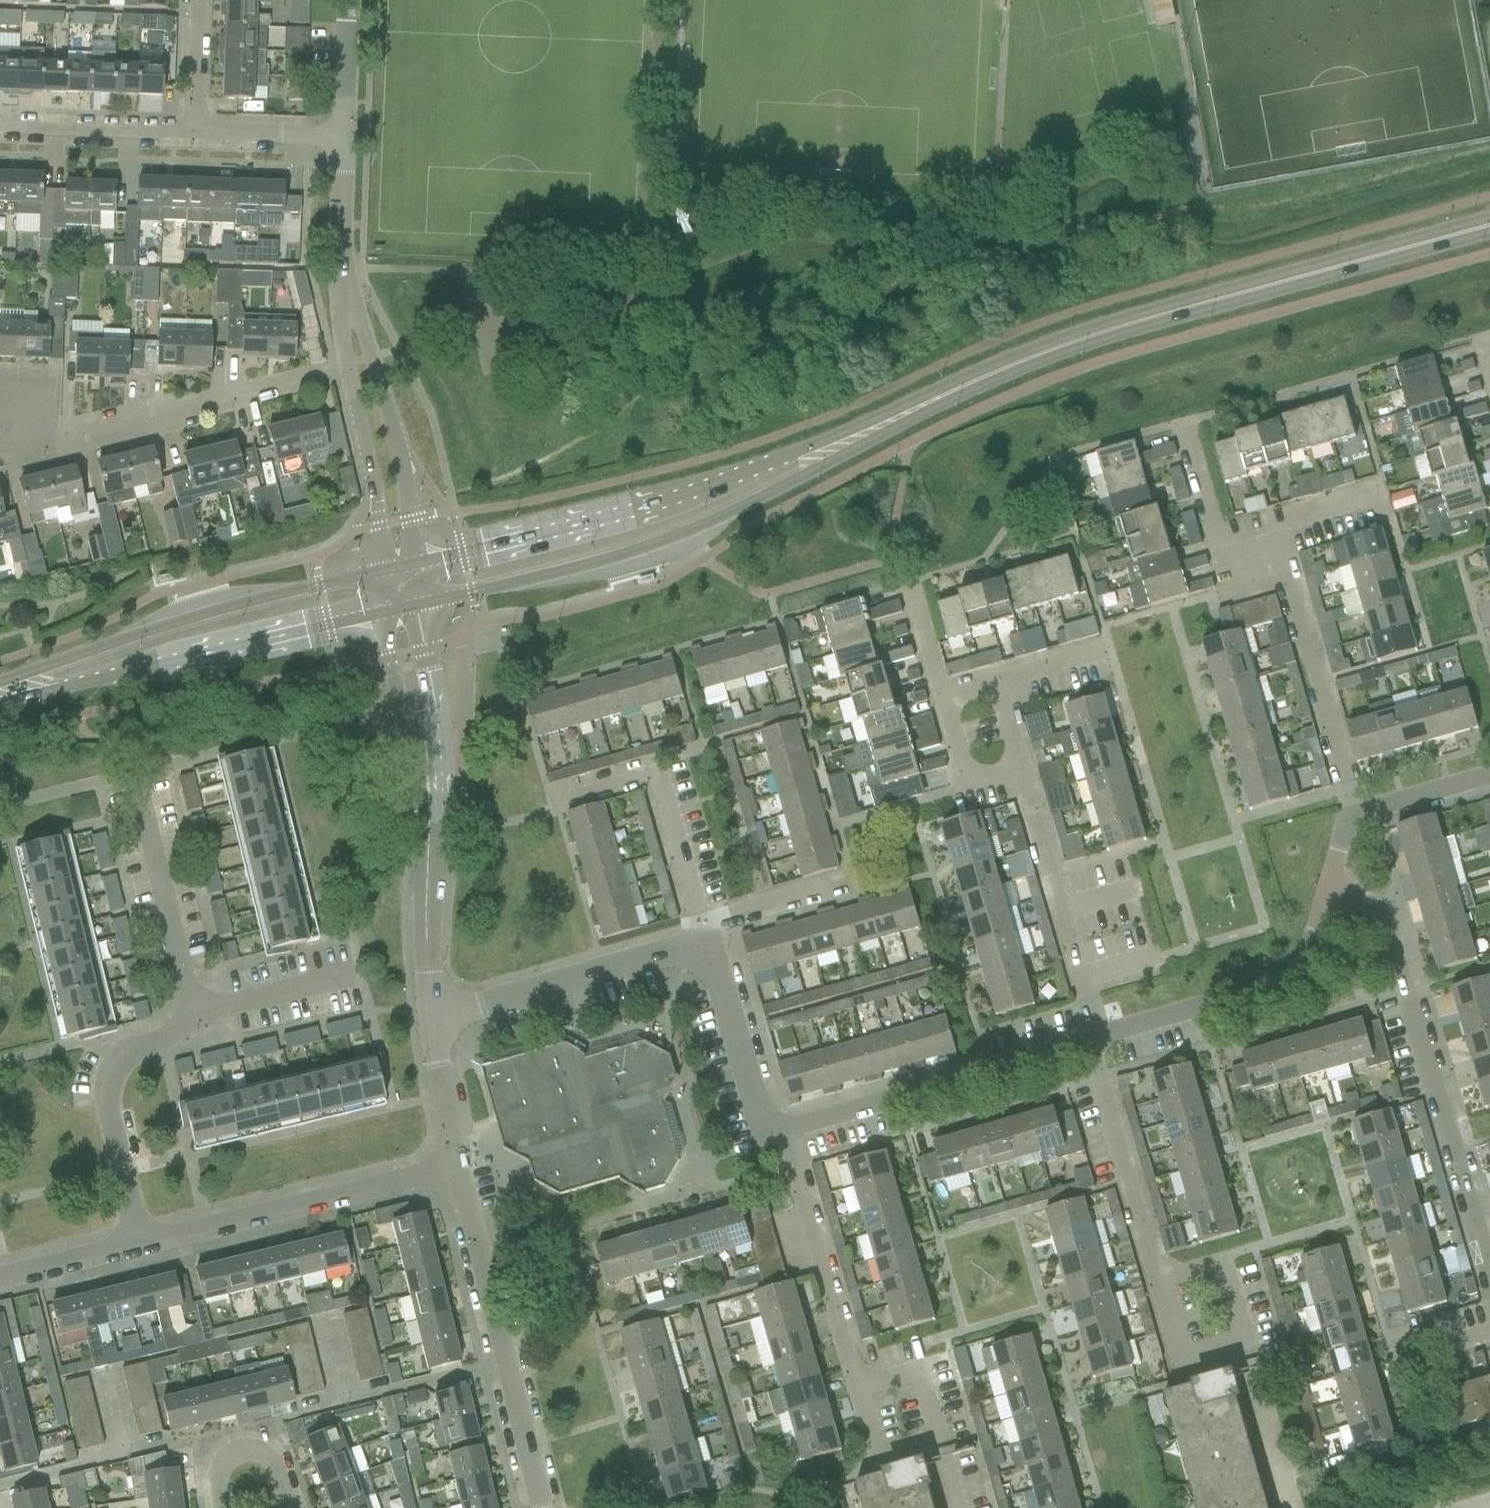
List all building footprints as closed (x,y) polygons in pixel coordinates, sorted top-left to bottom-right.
[(164,0),(124,0),(124,7),(164,8),(164,0)] [(269,0),(239,0),(239,3),(221,2),(219,5),(219,14),(221,17),(225,17),(224,27),(254,28),(265,28),(270,28),(270,18),(255,17),(255,3),(269,4),(269,0)] [(1161,21),(1167,21),(1165,6),(1169,5),(1168,0),(1170,0),(1158,0),(1161,21)] [(290,9),(289,25),(309,25),(309,9),(290,9)] [(19,27),(20,12),(0,11),(0,27),(19,27)] [(43,23),(44,13),(25,12),(25,22),(43,23)] [(62,14),(44,13),(43,23),(62,24),(62,14)] [(92,25),(92,15),(74,14),(73,24),(92,25)] [(110,16),(92,15),(92,25),(110,25),(110,16)] [(140,27),(140,17),(123,16),(123,26),(140,27)] [(140,27),(139,32),(163,32),(164,18),(140,17),(140,27)] [(217,38),(216,51),(265,53),(265,28),(254,28),(224,27),(224,35),(220,35),(217,38)] [(288,53),(307,54),(308,30),(284,29),(284,52),(288,53)] [(17,61),(18,49),(0,49),(0,90),(2,90),(2,94),(5,96),(16,96),(17,61)] [(41,62),(42,62),(42,50),(31,49),(30,61),(17,61),(16,96),(28,97),(31,94),(31,91),(40,91),(41,62)] [(216,51),(216,62),(218,65),(223,65),(223,75),(267,77),(267,66),(264,66),(265,53),(216,51)] [(90,64),(89,93),(113,94),(114,65),(114,53),(90,52),(90,64)] [(306,77),(307,54),(288,53),(287,76),(306,77)] [(64,92),(66,63),(41,62),(40,91),(64,92)] [(89,93),(90,64),(66,63),(64,92),(89,93)] [(137,95),(138,66),(114,65),(113,94),(137,95)] [(161,66),(138,66),(137,95),(160,96),(161,66)] [(266,89),(267,77),(223,75),(222,99),(251,100),(252,88),(266,89)] [(305,102),(306,83),(288,83),(287,102),(305,102)] [(17,175),(16,216),(39,217),(39,232),(38,241),(40,242),(51,242),(52,242),(52,230),(53,191),(41,190),(42,176),(41,176),(39,173),(30,173),(28,176),(17,175)] [(17,175),(0,175),(0,216),(16,216),(17,175)] [(88,227),(90,183),(81,183),(79,180),(68,179),(65,182),(65,191),(53,191),(52,230),(64,230),(64,226),(88,227)] [(137,207),(136,222),(161,223),(163,180),(137,179),(137,207)] [(163,180),(161,223),(185,224),(186,181),(163,180)] [(209,225),(210,182),(186,181),(185,224),(209,225)] [(233,213),(234,183),(210,182),(209,225),(233,226),(233,213)] [(115,184),(90,183),(88,227),(99,227),(99,230),(113,230),(115,184)] [(257,214),(258,184),(234,183),(233,213),(245,213),(245,226),(257,227),(257,214)] [(283,198),(283,184),(258,184),(257,214),(282,215),(282,214),(300,214),(300,198),(283,198)] [(124,245),(123,269),(135,269),(135,268),(136,222),(137,207),(125,207),(125,245),(124,245)] [(51,242),(40,242),(39,265),(44,265),(51,265),(51,242)] [(65,242),(52,242),(51,242),(51,265),(64,265),(65,242)] [(258,242),(258,265),(278,266),(279,242),(258,242)] [(123,269),(124,245),(113,245),(112,268),(123,269)] [(184,264),(184,253),(166,252),(165,263),(184,264)] [(15,254),(1,253),(1,262),(14,263),(15,254)] [(203,253),(184,253),(184,264),(203,264),(203,253)] [(232,265),(233,254),(214,253),(214,264),(232,265)] [(251,254),(233,254),(232,265),(251,265),(251,254)] [(50,298),(49,319),(64,319),(64,298),(66,266),(53,265),(52,298),(50,298)] [(78,266),(66,266),(64,298),(77,299),(78,266)] [(145,301),(146,268),(135,268),(135,269),(133,301),(145,301)] [(159,269),(146,268),(145,301),(158,302),(159,269)] [(228,304),(229,272),(216,271),(215,304),(228,304)] [(228,304),(240,304),(241,272),(229,272),(228,304)] [(305,273),(291,273),(300,310),(313,307),(305,273)] [(227,327),(226,347),(242,348),(242,357),(267,358),(269,315),(243,315),(240,304),(228,304),(227,327)] [(296,322),(295,322),(295,316),(269,315),(267,358),(294,359),(296,322)] [(24,326),(9,326),(9,322),(0,322),(0,357),(23,358),(24,326)] [(38,327),(24,326),(23,358),(48,359),(50,323),(38,323),(38,327)] [(170,330),(158,330),(157,368),(182,369),(184,335),(170,334),(170,330)] [(199,336),(184,335),(182,369),(210,370),(211,332),(199,331),(199,336)] [(102,376),(103,344),(102,344),(102,335),(69,334),(69,351),(77,351),(76,375),(102,376)] [(130,341),(118,341),(118,345),(103,344),(102,376),(128,377),(130,341)] [(1440,379),(1434,358),(1433,357),(1395,368),(1401,390),(1440,379)] [(1475,370),(1472,360),(1460,364),(1463,374),(1475,370)] [(1446,401),(1444,393),(1440,379),(1401,390),(1407,413),(1446,401)] [(1467,386),(1470,396),(1482,393),(1479,382),(1467,386)] [(1345,399),(1335,402),(1322,405),(1333,445),(1356,438),(1345,399)] [(1407,413),(1395,416),(1402,439),(1418,434),(1457,422),(1457,423),(1489,414),(1486,405),(1450,415),(1446,401),(1407,413)] [(1333,445),(1322,405),(1300,412),(1311,451),(1333,445)] [(318,416),(293,422),(300,454),(306,453),(315,451),(316,455),(346,447),(338,412),(337,412),(342,435),(324,439),(318,416)] [(1311,451),(1300,412),(1277,418),(1278,423),(1288,458),(1289,457),(1311,451)] [(293,422),(268,428),(277,465),(280,479),(305,473),(304,468),(300,454),(293,422)] [(1461,435),(1457,423),(1457,422),(1418,434),(1425,456),(1464,445),(1461,435)] [(1288,458),(1278,423),(1256,429),(1268,468),(1290,461),(1289,457),(1288,458)] [(1479,430),(1482,440),(1489,438),(1489,427),(1479,430)] [(1268,468),(1256,429),(1234,435),(1235,440),(1246,479),(1248,479),(1246,474),(1268,468)] [(1246,479),(1235,440),(1213,447),(1224,486),(1246,479)] [(234,443),(209,449),(216,481),(231,478),(232,482),(243,480),(237,454),(234,443)] [(1096,454),(1096,455),(1103,477),(1141,466),(1176,456),(1173,445),(1152,450),(1153,452),(1138,457),(1134,443),(1096,454)] [(1470,466),(1467,458),(1464,445),(1425,456),(1431,479),(1436,478),(1470,468),(1475,466),(1474,465),(1470,466)] [(187,473),(170,477),(178,509),(179,511),(186,542),(199,539),(188,493),(204,489),(203,484),(216,481),(209,449),(183,455),(187,473)] [(152,451),(124,458),(132,489),(145,486),(148,498),(162,495),(152,451)] [(124,458),(97,464),(103,488),(107,504),(108,508),(112,507),(122,505),(119,493),(132,489),(124,458)] [(1147,488),(1141,466),(1103,477),(1109,499),(1147,488)] [(1481,488),(1475,466),(1470,468),(1436,478),(1442,499),(1481,488)] [(359,499),(351,467),(339,470),(347,502),(359,499)] [(1180,468),(1179,468),(1167,471),(1170,481),(1182,478),(1180,468)] [(96,507),(84,510),(74,470),(47,477),(54,508),(58,525),(72,522),(71,517),(85,513),(87,521),(98,519),(99,518),(96,507)] [(1351,472),(1342,475),(1345,487),(1355,484),(1351,472)] [(1345,487),(1342,475),(1332,477),(1335,489),(1345,487)] [(40,511),(54,508),(47,477),(20,483),(31,526),(43,523),(40,511)] [(1307,484),(1298,487),(1301,499),(1311,496),(1307,484)] [(276,485),(263,489),(271,522),(284,518),(276,485)] [(1301,499),(1298,487),(1287,490),(1290,502),(1301,499)] [(1394,494),(1399,509),(1421,502),(1416,487),(1394,494)] [(1153,509),(1147,488),(1109,499),(1115,522),(1120,520),(1154,511),(1153,510),(1158,509),(1158,507),(1153,509)] [(1489,510),(1489,499),(1484,501),(1481,488),(1442,499),(1432,502),(1444,540),(1488,527),(1483,512),(1489,510)] [(271,522),(263,489),(251,491),(259,524),(271,522)] [(1174,493),(1177,504),(1189,500),(1186,490),(1174,493)] [(1263,497),(1252,500),(1256,512),(1267,509),(1263,497)] [(1256,512),(1252,500),(1243,502),(1247,515),(1256,512)] [(1165,531),(1162,521),(1158,509),(1153,510),(1154,511),(1120,520),(1126,543),(1160,533),(1160,532),(1165,531)] [(179,511),(163,515),(166,530),(170,546),(186,542),(179,511)] [(1180,515),(1183,526),(1195,522),(1192,512),(1180,515)] [(1343,542),(1350,565),(1350,567),(1390,555),(1383,530),(1343,542)] [(1171,552),(1168,543),(1165,531),(1160,532),(1160,533),(1126,543),(1133,565),(1137,563),(1171,554),(1171,553),(1175,551),(1175,550),(1171,552)] [(118,533),(102,537),(108,561),(122,558),(124,557),(118,533)] [(34,534),(20,537),(31,580),(47,576),(43,560),(41,551),(39,552),(34,534)] [(1199,534),(1187,538),(1190,548),(1202,545),(1199,534)] [(20,537),(7,540),(12,559),(18,583),(31,580),(20,537)] [(102,537),(87,540),(89,549),(92,565),(108,561),(102,537)] [(1133,565),(1127,566),(1133,588),(1177,575),(1182,574),(1179,564),(1175,551),(1171,553),(1171,554),(1137,563),(1133,565)] [(1310,551),(1307,552),(1297,555),(1302,571),(1304,580),(1321,575),(1321,574),(1326,572),(1323,562),(1314,564),(1310,551)] [(1489,577),(1489,551),(1482,553),(1489,577)] [(1397,579),(1390,555),(1350,567),(1357,590),(1397,579)] [(1205,556),(1179,564),(1182,574),(1208,566),(1205,556)] [(1068,557),(1046,564),(1057,602),(1080,596),(1068,557)] [(1057,602),(1046,564),(1024,570),(1035,609),(1057,602)] [(1035,609),(1024,570),(1000,577),(1002,581),(1003,581),(1013,615),(1014,615),(1035,609)] [(1133,588),(1130,589),(1136,611),(1149,607),(1214,589),(1211,578),(1185,586),(1182,574),(1177,575),(1133,588)] [(1403,603),(1397,579),(1357,590),(1364,614),(1403,603)] [(1003,581),(1002,581),(980,587),(991,626),(1015,619),(1014,615),(1013,615),(1003,581)] [(1316,585),(1307,588),(1311,604),(1320,601),(1316,587),(1316,585)] [(991,626),(980,587),(958,594),(959,599),(960,598),(970,633),(970,632),(991,626)] [(1276,596),(1264,599),(1271,623),(1283,620),(1276,596)] [(960,598),(959,599),(937,605),(948,644),(972,637),(970,632),(970,633),(960,598)] [(1271,623),(1264,599),(1253,603),(1260,627),(1271,623)] [(864,615),(860,601),(860,600),(813,614),(820,637),(866,623),(867,624),(902,614),(899,604),(878,610),(879,611),(864,615)] [(1324,615),(1320,601),(1311,604),(1316,620),(1325,617),(1324,615)] [(1260,627),(1253,603),(1241,606),(1248,630),(1253,629),(1260,627)] [(1410,627),(1403,603),(1364,614),(1370,638),(1410,627)] [(1248,630),(1241,606),(1230,609),(1237,633),(1241,631),(1241,632),(1248,630)] [(1237,633),(1230,609),(1230,608),(1217,612),(1224,636),(1237,633)] [(1083,621),(1063,627),(1065,633),(1068,645),(1079,642),(1100,636),(1094,618),(1093,619),(1083,621)] [(782,622),(785,634),(798,630),(796,624),(792,620),(782,622)] [(866,623),(828,634),(834,657),(868,646),(872,645),(867,624),(866,623)] [(767,633),(755,636),(766,673),(787,667),(774,624),(765,627),(767,633)] [(908,636),(906,626),(894,630),(896,639),(908,636)] [(1417,652),(1410,627),(1370,638),(1359,641),(1366,667),(1417,652)] [(1289,644),(1285,628),(1276,631),(1280,646),(1289,644)] [(1025,657),(1047,651),(1041,629),(1019,635),(1025,657)] [(1260,652),(1253,629),(1248,630),(1241,632),(1241,631),(1237,633),(1224,636),(1201,643),(1208,667),(1248,656),(1260,652)] [(1334,648),(1330,632),(1320,635),(1325,651),(1326,651),(1334,648)] [(1068,645),(1065,633),(1055,635),(1059,648),(1068,645)] [(766,673),(755,636),(743,640),(741,634),(732,636),(744,679),(766,673)] [(1025,657),(1019,635),(1008,638),(1014,660),(1025,657)] [(744,679),(732,636),(723,639),(725,645),(713,648),(723,686),(744,679)] [(1296,668),(1289,644),(1280,646),(1281,647),(1268,650),(1273,669),(1286,665),(1288,670),(1296,668)] [(876,658),(876,657),(872,645),(868,646),(834,657),(841,679),(845,678),(879,669),(884,667),(915,659),(912,648),(876,658)] [(700,646),(690,648),(702,692),(723,686),(713,648),(701,652),(700,646)] [(1341,673),(1338,663),(1344,661),(1340,647),(1334,648),(1326,651),(1325,651),(1332,676),(1332,675),(1341,673)] [(1442,662),(1458,657),(1455,649),(1439,653),(1442,662)] [(663,662),(652,665),(662,703),(683,697),(671,654),(661,656),(663,662)] [(986,655),(977,658),(980,670),(990,667),(986,655)] [(1255,680),(1248,656),(1208,667),(1215,691),(1255,680)] [(980,670),(977,658),(967,660),(970,672),(980,670)] [(1426,667),(1423,658),(1407,662),(1409,671),(1426,667)] [(1409,671),(1407,662),(1391,667),(1394,676),(1409,671)] [(662,703),(652,665),(639,669),(637,663),(629,666),(641,709),(662,703)] [(796,667),(803,689),(814,686),(808,664),(796,667)] [(641,709),(629,666),(619,668),(621,674),(610,678),(620,715),(641,709)] [(890,689),(887,679),(884,667),(879,669),(845,678),(852,701),(885,691),(885,690),(890,689)] [(1383,669),(1359,676),(1362,685),(1364,693),(1377,689),(1375,681),(1385,678),(1383,669)] [(909,684),(921,681),(918,670),(906,674),(909,684)] [(620,715),(610,678),(598,681),(596,675),(587,678),(599,721),(620,715)] [(1298,676),(1290,678),(1294,693),(1303,691),(1298,676)] [(1359,676),(1343,681),(1345,690),(1362,685),(1359,676)] [(599,721),(587,678),(578,680),(580,686),(568,690),(578,727),(599,721)] [(1262,704),(1255,680),(1215,691),(1222,715),(1262,704)] [(578,727),(568,690),(556,693),(554,687),(545,690),(557,733),(578,727)] [(1112,721),(1104,696),(1103,696),(1101,687),(1076,693),(1079,703),(1066,707),(1071,726),(1073,732),(1112,721)] [(896,710),(893,701),(890,689),(885,690),(885,691),(852,701),(858,722),(863,721),(896,711),(901,710),(901,709),(896,710)] [(557,733),(545,690),(536,692),(538,698),(526,702),(536,739),(557,733)] [(1467,690),(1443,697),(1454,736),(1478,729),(1467,690)] [(1301,719),(1310,716),(1303,691),(1294,693),(1301,719)] [(913,696),(915,706),(927,703),(925,693),(913,696)] [(1454,736),(1443,697),(1419,704),(1430,743),(1454,736)] [(1268,728),(1262,704),(1222,715),(1229,739),(1268,728)] [(1430,743),(1419,704),(1395,711),(1406,750),(1430,743)] [(792,706),(775,710),(778,719),(794,715),(792,706)] [(778,719),(775,710),(760,715),(762,724),(778,719)] [(905,722),(901,710),(896,711),(863,721),(869,743),(908,732),(934,725),(931,715),(905,722)] [(1395,711),(1371,718),(1382,757),(1406,750),(1395,711)] [(1032,717),(1024,719),(1023,719),(1028,736),(1037,733),(1032,717)] [(750,718),(734,722),(737,732),(753,727),(750,718)] [(1382,757),(1371,718),(1346,725),(1358,764),(1382,757)] [(802,720),(760,733),(766,753),(802,743),(799,732),(805,730),(802,720)] [(1112,721),(1073,732),(1042,740),(1045,751),(1062,747),(1066,760),(1080,756),(1118,745),(1112,721)] [(737,732),(734,722),(718,727),(721,736),(737,732)] [(1313,727),(1300,731),(1304,742),(1308,741),(1308,742),(1317,739),(1313,727)] [(1275,751),(1268,728),(1229,739),(1236,763),(1275,751)] [(914,755),(940,747),(937,737),(911,744),(908,732),(869,743),(852,748),(853,755),(841,759),(845,774),(876,765),(914,755)] [(688,736),(673,740),(676,749),(691,745),(688,736)] [(1321,756),(1317,739),(1308,742),(1313,758),(1321,756)] [(659,754),(676,749),(673,740),(656,745),(659,754)] [(806,756),(802,743),(766,753),(772,774),(814,762),(812,754),(806,756)] [(1125,769),(1118,745),(1080,756),(1087,779),(1125,769)] [(647,747),(631,752),(634,761),(649,757),(647,747)] [(736,762),(732,747),(723,749),(727,765),(736,762)] [(222,762),(218,763),(218,764),(224,763),(229,783),(277,771),(274,759),(271,759),(270,752),(272,751),(272,750),(222,762)] [(1282,776),(1275,751),(1236,763),(1243,788),(1282,776)] [(617,766),(634,761),(631,752),(615,757),(617,766)] [(882,786),(869,790),(875,810),(921,797),(916,778),(946,769),(943,759),(917,766),(914,755),(876,765),(882,786)] [(607,769),(605,759),(589,764),(592,773),(607,769)] [(741,779),(736,762),(727,765),(732,781),(741,779)] [(817,771),(814,762),(772,774),(778,795),(814,785),(811,773),(817,771)] [(576,778),(592,773),(589,764),(573,769),(576,778)] [(1041,783),(1050,781),(1046,765),(1037,768),(1041,783)] [(1132,792),(1125,769),(1087,779),(1094,803),(1132,792)] [(277,771),(229,783),(234,804),(280,793),(278,785),(280,784),(277,771)] [(566,781),(563,771),(547,776),(549,785),(566,781)] [(1331,788),(1326,772),(1317,774),(1322,790),(1331,788)] [(1294,773),(1282,776),(1243,788),(1250,812),(1301,797),(1294,773)] [(193,774),(179,777),(181,786),(195,782),(193,774)] [(197,791),(195,782),(181,786),(183,794),(197,791)] [(818,797),(814,785),(778,795),(784,816),(826,804),(824,795),(818,797)] [(744,788),(735,791),(739,807),(748,804),(744,788)] [(199,800),(197,791),(183,794),(185,803),(199,800)] [(643,792),(633,795),(637,811),(647,808),(643,792)] [(1139,816),(1132,792),(1094,803),(1101,827),(1139,816)] [(280,793),(234,804),(239,825),(287,813),(284,801),(282,801),(280,793)] [(851,795),(834,800),(839,819),(856,814),(851,795)] [(1051,816),(1060,813),(1055,797),(1046,800),(1051,816)] [(201,808),(199,800),(185,803),(188,812),(201,808)] [(1482,802),(1486,817),(1489,816),(1489,800),(1482,802)] [(609,824),(603,803),(567,813),(570,826),(564,827),(567,836),(609,824)] [(753,820),(748,804),(739,807),(744,823),(753,820)] [(829,813),(826,804),(784,816),(790,837),(826,827),(822,815),(829,813)] [(287,813),(239,825),(244,846),(290,835),(288,827),(290,826),(287,813)] [(1060,813),(1051,816),(1056,832),(1064,829),(1060,813)] [(941,825),(948,849),(987,837),(980,814),(941,825)] [(203,816),(189,819),(191,827),(205,824),(203,816)] [(1146,840),(1139,816),(1101,827),(1108,851),(1146,840)] [(1397,827),(1404,851),(1442,841),(1435,816),(1397,827)] [(650,818),(640,821),(644,837),(654,834),(650,818)] [(1019,819),(1006,823),(1008,832),(1022,829),(1019,820),(1019,819)] [(207,832),(205,824),(191,827),(193,836),(207,832)] [(609,824),(567,836),(569,846),(575,844),(579,855),(615,845),(609,824)] [(829,839),(826,827),(790,837),(796,858),(838,846),(836,837),(829,839)] [(760,844),(756,830),(747,833),(751,847),(760,844)] [(209,841),(207,832),(193,836),(195,844),(209,841)] [(107,842),(105,834),(92,837),(94,845),(107,842)] [(659,850),(654,834),(644,837),(649,852),(659,850)] [(290,835),(244,846),(250,867),(298,855),(294,843),(292,843),(290,835)] [(75,858),(70,836),(16,849),(17,857),(23,855),(27,870),(75,858)] [(993,861),(987,837),(948,849),(955,872),(993,861)] [(1449,864),(1461,861),(1454,837),(1442,841),(1404,851),(1411,875),(1449,864)] [(1025,840),(1015,842),(1018,853),(1028,851),(1025,840)] [(211,849),(209,841),(195,844),(197,852),(211,849)] [(109,850),(107,842),(94,845),(96,854),(109,850)] [(765,862),(760,844),(751,847),(756,864),(765,862)] [(1300,852),(1298,844),(1287,847),(1290,855),(1300,852)] [(621,866),(615,845),(579,855),(582,867),(576,869),(579,878),(621,866)] [(1065,864),(1074,861),(1069,845),(1060,848),(1065,864)] [(841,854),(838,846),(796,858),(802,879),(838,868),(835,855),(841,854)] [(111,859),(109,850),(96,854),(98,862),(111,859)] [(1033,868),(1028,851),(1018,853),(1023,871),(1033,868)] [(298,855),(250,867),(255,888),(300,877),(298,869),(301,868),(298,855)] [(80,879),(75,858),(27,870),(30,884),(25,886),(26,892),(80,879)] [(213,858),(199,861),(201,869),(215,866),(213,858)] [(113,867),(111,859),(98,862),(101,870),(113,867)] [(666,876),(662,860),(652,862),(657,879),(666,876)] [(1000,885),(993,861),(955,872),(962,896),(1000,885)] [(1456,888),(1449,864),(1411,875),(1418,899),(1456,888)] [(217,875),(215,866),(201,869),(203,878),(217,875)] [(628,887),(621,866),(579,878),(582,887),(587,885),(591,898),(628,887)] [(772,888),(768,872),(759,875),(763,890),(772,888)] [(117,884),(115,875),(102,878),(104,887),(117,884)] [(219,883),(217,875),(203,878),(205,886),(219,883)] [(671,891),(666,876),(657,879),(661,894),(671,891)] [(300,877),(255,888),(260,909),(308,897),(305,884),(302,885),(300,877)] [(85,900),(80,879),(26,892),(28,899),(33,897),(37,912),(85,900)] [(221,892),(219,883),(205,886),(207,895),(221,892)] [(119,892),(117,884),(104,887),(106,895),(119,892)] [(1042,899),(1037,884),(1028,886),(1032,902),(1042,899)] [(908,885),(898,888),(900,894),(889,897),(899,933),(920,927),(908,885)] [(1007,909),(1000,885),(962,896),(969,920),(1007,909)] [(634,908),(628,887),(591,898),(594,909),(588,911),(591,920),(634,908)] [(1463,911),(1456,888),(1418,899),(1425,923),(1463,911)] [(122,901),(119,892),(106,895),(108,904),(122,901)] [(899,933),(889,897),(876,901),(875,895),(866,897),(878,939),(899,933)] [(308,897),(260,909),(265,930),(311,919),(309,910),(311,910),(308,897)] [(878,939),(866,897),(857,900),(858,906),(847,909),(857,945),(878,939)] [(1046,916),(1042,899),(1032,902),(1037,919),(1046,916)] [(90,921),(85,900),(37,912),(40,927),(35,928),(36,934),(90,921)] [(223,900),(209,903),(212,911),(225,908),(223,900)] [(124,909),(122,901),(108,904),(111,912),(124,909)] [(679,918),(674,902),(664,905),(669,921),(679,918)] [(857,945),(847,909),(835,913),(833,907),(824,909),(836,951),(857,945)] [(227,916),(225,908),(212,911),(214,920),(227,916)] [(640,929),(634,908),(591,920),(594,928),(599,927),(603,940),(640,929)] [(836,951),(824,909),(816,912),(817,918),(805,921),(816,957),(836,951)] [(1014,933),(1007,909),(969,920),(975,944),(1014,933)] [(1470,936),(1463,911),(1425,923),(1431,947),(1470,936)] [(229,925),(227,916),(214,920),(216,928),(229,925)] [(128,926),(126,917),(113,920),(115,929),(128,926)] [(816,957),(805,921),(794,925),(792,918),(782,921),(795,964),(816,957)] [(270,950),(264,952),(265,953),(269,952),(318,940),(315,926),(313,927),(311,919),(265,930),(270,950)] [(95,942),(90,921),(36,934),(38,940),(43,939),(47,954),(95,942)] [(795,964),(782,921),(774,924),(776,930),(763,933),(774,970),(795,964)] [(231,933),(229,925),(216,928),(218,937),(231,933)] [(130,934),(128,926),(115,929),(117,937),(130,934)] [(774,970),(763,933),(752,937),(750,931),(741,933),(753,976),(774,970)] [(1056,948),(1051,932),(1042,934),(1046,950),(1056,948)] [(1021,957),(1014,933),(975,944),(982,968),(1021,957)] [(132,942),(130,934),(117,937),(119,945),(132,942)] [(1477,960),(1470,936),(1431,947),(1438,971),(1477,960)] [(100,964),(95,942),(47,954),(51,969),(45,970),(46,977),(100,964)] [(134,951),(132,942),(119,945),(121,954),(134,951)] [(234,942),(220,945),(222,954),(236,950),(234,942)] [(1060,963),(1056,948),(1046,950),(1051,966),(1060,963)] [(238,959),(236,950),(222,954),(224,962),(238,959)] [(1028,981),(1021,957),(982,968),(989,992),(1028,981)] [(138,968),(136,959),(123,962),(125,971),(138,968)] [(924,961),(908,965),(911,974),(927,970),(924,961)] [(105,984),(100,964),(46,977),(48,983),(54,982),(57,996),(105,984)] [(911,974),(908,965),(892,970),(895,979),(911,974)] [(140,976),(138,968),(125,971),(127,979),(140,976)] [(885,982),(882,973),(867,977),(869,986),(885,982)] [(142,984),(140,976),(127,979),(129,987),(142,984)] [(1457,1012),(1489,1003),(1489,978),(1489,976),(1450,987),(1457,1012)] [(869,986),(867,977),(851,982),(853,991),(869,986)] [(929,977),(913,981),(916,990),(931,985),(929,977)] [(1069,995),(1065,980),(1055,982),(1060,998),(1069,995)] [(916,990),(913,981),(910,982),(897,986),(899,995),(916,990)] [(1035,1005),(1028,981),(989,992),(996,1016),(1035,1005)] [(110,1005),(105,984),(57,996),(61,1011),(55,1012),(56,1018),(110,1005)] [(144,993),(142,984),(129,987),(131,996),(144,993)] [(843,994),(841,985),(825,990),(827,998),(843,994)] [(887,989),(871,994),(874,1002),(889,998),(887,989)] [(827,998),(825,990),(809,994),(812,1003),(827,998)] [(874,1002),(871,994),(856,998),(858,1007),(874,1002)] [(802,1006),(799,997),(791,999),(783,1002),(785,1010),(802,1006)] [(848,1010),(845,1001),(829,1006),(832,1015),(848,1010)] [(148,1010),(146,1002),(133,1005),(135,1013),(148,1010)] [(785,1010),(783,1002),(768,1006),(770,1015),(785,1010)] [(1457,1012),(1464,1036),(1489,1029),(1489,1003),(1457,1012)] [(116,1027),(110,1005),(56,1018),(58,1024),(64,1023),(67,1037),(61,1039),(62,1040),(116,1027)] [(832,1015),(829,1006),(814,1010),(817,1019),(832,1015)] [(150,1018),(148,1010),(135,1013),(137,1022),(150,1018)] [(806,1022),(804,1013),(796,1016),(787,1018),(790,1027),(806,1022)] [(946,1016),(925,1022),(935,1058),(946,1055),(947,1061),(958,1058),(946,1016)] [(362,1031),(359,1018),(350,1020),(353,1033),(362,1031)] [(790,1027),(787,1018),(772,1023),(775,1031),(790,1027)] [(1363,1019),(1337,1026),(1349,1065),(1365,1061),(1367,1069),(1391,1062),(1380,1020),(1364,1024),(1363,1019)] [(353,1033),(350,1020),(342,1022),(345,1035),(353,1033)] [(345,1035),(342,1022),(333,1024),(336,1037),(345,1035)] [(935,1058),(925,1022),(904,1028),(916,1070),(924,1068),(922,1062),(935,1058)] [(336,1037),(333,1024),(325,1026),(328,1039),(336,1037)] [(1349,1065),(1337,1026),(1314,1033),(1325,1072),(1349,1065)] [(320,1041),(317,1028),(308,1030),(311,1043),(320,1041)] [(916,1070),(904,1028),(883,1034),(893,1070),(905,1067),(906,1073),(916,1070)] [(1464,1036),(1471,1060),(1489,1055),(1489,1029),(1464,1036)] [(311,1043),(308,1030),(300,1032),(303,1045),(311,1043)] [(303,1045),(300,1032),(291,1034),(294,1047),(303,1045)] [(1325,1072),(1314,1033),(1290,1040),(1301,1079),(1325,1072)] [(294,1047),(291,1034),(282,1036),(286,1049),(294,1047)] [(893,1070),(883,1034),(862,1040),(874,1082),(883,1080),(881,1074),(893,1070)] [(278,1051),(274,1038),(266,1040),(269,1053),(278,1051)] [(269,1053),(266,1040),(257,1042),(261,1055),(269,1053)] [(874,1082),(862,1040),(841,1046),(851,1082),(863,1079),(865,1085),(874,1082)] [(1301,1079),(1290,1040),(1266,1047),(1277,1086),(1301,1079)] [(261,1055),(257,1042),(249,1044),(252,1057),(261,1055)] [(586,1056),(561,1042),(560,1044),(561,1045),(482,1068),(485,1078),(484,1078),(504,1148),(504,1150),(529,1163),(529,1162),(535,1181),(535,1182),(560,1195),(560,1196),(561,1196),(561,1195),(620,1178),(620,1180),(620,1181),(645,1195),(645,1194),(645,1192),(665,1186),(665,1187),(666,1186),(679,1161),(680,1161),(679,1160),(662,1101),(664,1101),(665,1102),(679,1077),(677,1076),(676,1077),(670,1056),(671,1056),(670,1055),(663,1052),(661,1047),(657,1045),(653,1046),(645,1042),(644,1042),(586,1059),(585,1057),(586,1056)] [(252,1057),(249,1044),(241,1046),(244,1059),(252,1057)] [(851,1082),(841,1046),(820,1052),(832,1094),(841,1092),(840,1086),(851,1082)] [(1277,1086),(1266,1047),(1241,1054),(1244,1064),(1230,1068),(1236,1089),(1250,1085),(1252,1093),(1277,1086)] [(235,1061),(232,1048),(224,1050),(227,1063),(235,1061)] [(227,1063),(224,1050),(215,1053),(219,1066),(227,1063)] [(832,1094),(820,1052),(799,1058),(810,1095),(822,1091),(824,1097),(832,1094)] [(219,1066),(215,1053),(207,1055),(210,1068),(219,1066)] [(210,1068),(207,1055),(199,1057),(202,1070),(210,1068)] [(1471,1060),(1478,1084),(1489,1080),(1489,1055),(1471,1060)] [(373,1064),(352,1069),(361,1105),(376,1101),(377,1107),(385,1105),(373,1058),(372,1058),(373,1064)] [(810,1095),(799,1058),(778,1064),(790,1107),(800,1104),(798,1098),(810,1095)] [(193,1072),(190,1059),(181,1061),(184,1074),(193,1072)] [(184,1074),(181,1061),(173,1062),(176,1076),(184,1074)] [(1151,1075),(1159,1100),(1197,1089),(1190,1064),(1151,1075)] [(361,1105),(352,1069),(332,1074),(341,1116),(348,1114),(346,1108),(361,1105)] [(341,1116),(332,1074),(311,1079),(319,1115),(334,1111),(335,1117),(341,1116)] [(319,1115),(311,1079),(289,1084),(300,1126),(306,1124),(305,1118),(319,1115)] [(1478,1084),(1485,1108),(1489,1107),(1489,1080),(1478,1084)] [(1126,1082),(1118,1085),(1122,1101),(1131,1098),(1126,1082)] [(300,1126),(289,1084),(268,1089),(277,1125),(292,1121),(293,1128),(300,1126)] [(1397,1084),(1380,1089),(1384,1103),(1401,1099),(1397,1084)] [(277,1125),(268,1089),(248,1094),(257,1136),(264,1135),(262,1128),(277,1125)] [(1204,1113),(1197,1089),(1159,1100),(1165,1124),(1204,1113)] [(257,1136),(248,1094),(227,1099),(235,1135),(250,1132),(251,1138),(257,1136)] [(1375,1096),(1359,1101),(1361,1110),(1377,1105),(1375,1096)] [(235,1135),(227,1099),(205,1104),(215,1146),(222,1145),(220,1139),(235,1135)] [(1324,1100),(1308,1105),(1311,1115),(1313,1124),(1330,1119),(1324,1100)] [(1359,1101),(1344,1105),(1346,1114),(1361,1110),(1359,1101)] [(1422,1101),(1412,1103),(1417,1119),(1426,1117),(1422,1101)] [(215,1146),(205,1104),(185,1109),(184,1103),(183,1104),(194,1152),(195,1151),(194,1145),(207,1142),(209,1148),(215,1146)] [(1054,1107),(1029,1115),(1041,1154),(1056,1150),(1059,1159),(1085,1152),(1073,1110),(1057,1115),(1054,1107)] [(1352,1121),(1360,1145),(1398,1134),(1391,1109),(1352,1121)] [(1211,1137),(1204,1113),(1165,1124),(1172,1148),(1211,1137)] [(1041,1154),(1029,1115),(1005,1121),(1017,1161),(1041,1154)] [(1140,1131),(1136,1115),(1127,1117),(1131,1134),(1140,1131)] [(1313,1124),(1311,1115),(1295,1119),(1298,1128),(1313,1124)] [(1017,1161),(1005,1121),(981,1128),(993,1168),(1017,1161)] [(1262,1128),(1265,1137),(1265,1138),(1281,1133),(1278,1124),(1262,1128)] [(993,1168),(981,1128),(958,1135),(969,1175),(993,1168)] [(1144,1147),(1140,1131),(1131,1134),(1136,1149),(1144,1147)] [(1435,1149),(1431,1133),(1421,1135),(1426,1152),(1435,1149)] [(1405,1158),(1398,1134),(1360,1145),(1366,1169),(1405,1158)] [(969,1175),(958,1135),(933,1142),(936,1152),(923,1156),(930,1184),(944,1180),(945,1182),(969,1175)] [(1218,1161),(1211,1137),(1172,1148),(1179,1172),(1218,1161)] [(1440,1165),(1435,1149),(1426,1152),(1431,1168),(1440,1165)] [(847,1162),(855,1188),(894,1176),(887,1151),(847,1162)] [(1412,1182),(1405,1158),(1366,1169),(1373,1193),(1412,1182)] [(1225,1185),(1218,1161),(1179,1172),(1186,1196),(1225,1185)] [(827,1185),(820,1162),(811,1164),(817,1188),(827,1185)] [(1154,1179),(1149,1163),(1140,1165),(1145,1182),(1154,1179)] [(901,1201),(894,1176),(855,1188),(862,1212),(901,1201)] [(1054,1200),(1096,1188),(1093,1178),(1051,1190),(1054,1200)] [(1158,1195),(1154,1179),(1145,1182),(1149,1198),(1158,1195)] [(1444,1180),(1435,1183),(1440,1200),(1449,1197),(1444,1180)] [(1419,1206),(1412,1182),(1373,1193),(1380,1217),(1419,1206)] [(1231,1209),(1225,1185),(1186,1196),(1193,1220),(1231,1209)] [(1054,1200),(1051,1190),(1035,1195),(1038,1204),(1054,1200)] [(1453,1213),(1449,1197),(1440,1200),(1444,1215),(1453,1213)] [(1022,1209),(1019,1199),(1003,1204),(1006,1213),(1022,1209)] [(1084,1199),(1045,1210),(1052,1236),(1092,1225),(1084,1199)] [(1122,1216),(1117,1199),(1107,1202),(1112,1219),(1122,1216)] [(908,1225),(901,1201),(862,1212),(868,1236),(908,1225)] [(832,1202),(822,1205),(827,1222),(836,1219),(832,1202)] [(1006,1213),(1003,1204),(988,1208),(990,1218),(1006,1213)] [(429,1219),(424,1216),(423,1215),(408,1219),(404,1205),(372,1213),(376,1228),(392,1224),(397,1248),(430,1240),(427,1231),(430,1226),(429,1219)] [(743,1213),(744,1213),(741,1205),(716,1213),(727,1252),(728,1252),(730,1257),(735,1256),(734,1250),(752,1245),(750,1238),(746,1226),(743,1213)] [(767,1206),(744,1213),(743,1213),(746,1226),(770,1219),(771,1219),(767,1206)] [(1426,1230),(1419,1206),(1380,1217),(1387,1241),(1426,1230)] [(1238,1233),(1231,1209),(1193,1220),(1200,1244),(1238,1233)] [(1167,1227),(1163,1211),(1153,1213),(1158,1230),(1167,1227)] [(712,1287),(728,1283),(721,1261),(713,1260),(712,1256),(727,1252),(716,1213),(692,1220),(703,1259),(704,1259),(712,1287)] [(974,1223),(971,1213),(955,1218),(958,1227),(974,1223)] [(1126,1231),(1122,1216),(1112,1219),(1116,1233),(1126,1231)] [(774,1231),(770,1219),(746,1226),(750,1238),(774,1231)] [(840,1234),(836,1219),(827,1222),(831,1237),(840,1234)] [(703,1259),(692,1220),(668,1227),(679,1266),(703,1259)] [(914,1248),(908,1225),(868,1236),(875,1260),(914,1248)] [(1098,1249),(1092,1225),(1052,1236),(1059,1260),(1098,1249)] [(679,1266),(668,1227),(644,1234),(656,1273),(679,1266)] [(1174,1251),(1167,1227),(1158,1230),(1165,1253),(1174,1251)] [(1458,1228),(1448,1231),(1453,1248),(1463,1245),(1458,1228)] [(1433,1254),(1426,1230),(1387,1241),(1394,1265),(1433,1254)] [(777,1242),(774,1231),(750,1238),(752,1245),(753,1249),(777,1242)] [(632,1280),(656,1273),(644,1234),(620,1241),(632,1280)] [(342,1242),(341,1235),(316,1241),(324,1272),(355,1265),(349,1240),(342,1242)] [(435,1265),(430,1240),(397,1248),(403,1272),(435,1265)] [(324,1272),(316,1241),(292,1247),(299,1278),(324,1272)] [(632,1280),(620,1241),(596,1248),(607,1287),(632,1280)] [(780,1253),(777,1242),(753,1249),(756,1260),(780,1253)] [(1467,1260),(1463,1245),(1453,1248),(1457,1263),(1467,1260)] [(1339,1246),(1300,1257),(1304,1271),(1292,1274),(1296,1286),(1307,1283),(1346,1272),(1339,1246)] [(299,1278),(292,1247),(268,1252),(275,1284),(299,1278)] [(1135,1264),(1130,1247),(1121,1250),(1126,1266),(1135,1264)] [(921,1272),(914,1248),(875,1260),(882,1283),(921,1272)] [(1105,1272),(1098,1249),(1059,1260),(1066,1284),(1105,1272)] [(850,1267),(845,1250),(836,1252),(841,1270),(850,1267)] [(275,1284),(268,1252),(244,1258),(251,1290),(275,1284)] [(783,1264),(780,1253),(756,1260),(759,1271),(783,1264)] [(1439,1278),(1433,1254),(1394,1265),(1401,1289),(1439,1278)] [(251,1290),(244,1258),(220,1264),(227,1295),(251,1290)] [(371,1261),(361,1263),(365,1281),(375,1279),(371,1261)] [(227,1295),(220,1264),(195,1270),(203,1301),(227,1295)] [(787,1276),(783,1264),(759,1271),(760,1273),(763,1283),(787,1276)] [(1140,1279),(1135,1264),(1126,1266),(1131,1281),(1140,1279)] [(441,1289),(435,1265),(403,1272),(409,1297),(441,1289)] [(854,1281),(850,1267),(841,1270),(845,1284),(854,1281)] [(928,1296),(921,1272),(882,1283),(889,1307),(928,1296)] [(1112,1296),(1105,1272),(1066,1284),(1073,1308),(1112,1296)] [(1352,1294),(1346,1272),(1307,1283),(1314,1306),(1352,1294)] [(763,1283),(760,1273),(744,1278),(747,1287),(763,1283)] [(173,1275),(148,1281),(156,1313),(159,1325),(165,1351),(177,1348),(182,1347),(180,1336),(177,1337),(171,1330),(166,1310),(181,1307),(182,1315),(194,1313),(192,1304),(189,1294),(178,1297),(173,1275)] [(1462,1279),(1467,1295),(1476,1293),(1472,1277),(1462,1279)] [(1446,1302),(1439,1278),(1401,1289),(1408,1313),(1446,1302)] [(380,1297),(375,1279),(365,1281),(370,1300),(380,1297)] [(156,1313),(148,1281),(124,1287),(132,1319),(156,1313)] [(761,1318),(801,1307),(793,1281),(754,1293),(761,1318)] [(712,1287),(714,1297),(731,1292),(728,1283),(712,1287)] [(132,1319),(124,1287),(100,1293),(108,1324),(132,1319)] [(714,1297),(712,1287),(696,1292),(699,1301),(714,1297)] [(447,1313),(441,1289),(409,1297),(415,1321),(447,1313)] [(333,1311),(331,1302),(329,1291),(304,1297),(306,1307),(309,1317),(333,1311)] [(108,1324),(100,1293),(76,1299),(84,1330),(87,1342),(90,1353),(91,1359),(94,1369),(117,1363),(115,1353),(114,1347),(103,1350),(97,1327),(108,1324)] [(1149,1312),(1144,1294),(1135,1297),(1140,1315),(1149,1312)] [(1359,1319),(1352,1294),(1314,1306),(1321,1330),(1359,1319)] [(356,1296),(331,1302),(333,1311),(358,1305),(356,1296)] [(680,1296),(664,1301),(667,1311),(683,1306),(680,1296)] [(935,1320),(928,1296),(889,1307),(896,1331),(935,1320)] [(1119,1320),(1112,1296),(1073,1308),(1079,1331),(1119,1320)] [(859,1298),(850,1300),(854,1317),(864,1314),(859,1298)] [(84,1330),(76,1299),(52,1305),(59,1336),(84,1330)] [(7,1342),(20,1339),(10,1300),(0,1303),(0,1343),(7,1342)] [(667,1311),(664,1301),(648,1306),(651,1315),(667,1311)] [(713,1305),(704,1307),(711,1331),(720,1329),(713,1305)] [(309,1317),(306,1307),(282,1313),(285,1323),(309,1317)] [(808,1331),(801,1307),(761,1318),(768,1342),(808,1331)] [(44,1326),(40,1308),(29,1310),(34,1328),(44,1326)] [(696,1309),(687,1312),(692,1329),(701,1326),(696,1309)] [(342,1315),(345,1327),(369,1322),(366,1310),(342,1315)] [(372,1312),(377,1330),(387,1328),(383,1310),(372,1312)] [(615,1315),(618,1324),(634,1320),(632,1311),(615,1315)] [(1153,1326),(1149,1312),(1140,1315),(1144,1329),(1153,1326)] [(453,1338),(447,1313),(415,1321),(421,1346),(453,1338)] [(873,1338),(866,1314),(864,1314),(854,1317),(861,1341),(873,1338)] [(1289,1331),(1285,1314),(1276,1317),(1280,1333),(1289,1331)] [(275,1315),(258,1318),(261,1329),(277,1325),(275,1315)] [(1366,1343),(1359,1319),(1321,1330),(1327,1354),(1366,1343)] [(250,1320),(234,1324),(237,1334),(253,1331),(250,1320)] [(1125,1344),(1119,1320),(1079,1331),(1086,1355),(1125,1344)] [(627,1356),(666,1345),(659,1321),(620,1332),(627,1356)] [(371,1333),(369,1322),(345,1327),(348,1339),(371,1333)] [(208,1323),(197,1326),(201,1343),(225,1337),(229,1336),(226,1326),(210,1330),(208,1323)] [(284,1330),(287,1342),(310,1336),(307,1324),(284,1330)] [(153,1345),(147,1346),(149,1355),(165,1351),(159,1325),(149,1328),(153,1345)] [(392,1346),(387,1328),(377,1330),(381,1348),(392,1346)] [(814,1354),(808,1331),(768,1342),(775,1366),(814,1354)] [(270,1333),(251,1337),(254,1347),(272,1342),(270,1333)] [(374,1344),(371,1333),(348,1339),(351,1350),(374,1344)] [(986,1375),(1000,1371),(1038,1360),(1031,1335),(993,1346),(993,1347),(980,1351),(986,1375)] [(313,1347),(310,1336),(287,1342),(290,1353),(313,1347)] [(229,1352),(227,1343),(225,1337),(201,1343),(205,1358),(229,1352)] [(254,1347),(251,1337),(233,1341),(235,1351),(254,1347)] [(51,1356),(47,1338),(36,1341),(41,1359),(51,1356)] [(459,1363),(453,1338),(421,1346),(427,1371),(459,1363)] [(727,1354),(723,1338),(713,1341),(718,1357),(727,1354)] [(7,1342),(0,1343),(0,1369),(13,1366),(7,1342)] [(205,1358),(201,1343),(189,1345),(177,1348),(179,1355),(181,1364),(205,1358)] [(711,1359),(706,1343),(697,1346),(701,1361),(711,1359)] [(1162,1359),(1158,1343),(1148,1345),(1153,1362),(1162,1359)] [(1373,1367),(1366,1343),(1327,1354),(1334,1378),(1373,1367)] [(377,1355),(374,1344),(351,1350),(353,1361),(377,1355)] [(1134,1375),(1125,1344),(1086,1355),(1093,1379),(1109,1374),(1111,1382),(1134,1375)] [(673,1369),(666,1345),(627,1356),(634,1381),(673,1369)] [(1298,1362),(1294,1346),(1285,1349),(1289,1365),(1298,1362)] [(316,1358),(313,1347),(290,1353),(292,1364),(316,1358)] [(139,1348),(123,1352),(125,1361),(141,1357),(139,1348)] [(1475,1366),(1485,1364),(1482,1351),(1471,1354),(1475,1366)] [(732,1369),(727,1354),(718,1357),(723,1372),(732,1369)] [(775,1366),(782,1390),(821,1378),(814,1354),(775,1366)] [(163,1368),(181,1364),(179,1355),(145,1364),(148,1376),(150,1385),(166,1381),(163,1368)] [(379,1366),(377,1358),(377,1355),(353,1361),(356,1371),(379,1366)] [(963,1355),(954,1357),(959,1373),(967,1370),(963,1355)] [(56,1374),(51,1356),(41,1359),(45,1377),(56,1374)] [(1453,1373),(1463,1370),(1459,1357),(1449,1360),(1453,1373)] [(318,1369),(316,1358),(292,1364),(295,1375),(318,1369)] [(91,1359),(75,1363),(77,1372),(94,1369),(91,1359)] [(715,1374),(711,1359),(701,1361),(706,1377),(715,1374)] [(1045,1384),(1038,1360),(1000,1371),(1007,1395),(1045,1384)] [(1303,1378),(1298,1362),(1289,1365),(1294,1381),(1303,1378)] [(148,1376),(145,1364),(122,1369),(125,1381),(148,1376)] [(396,1364),(386,1367),(390,1385),(400,1383),(396,1364)] [(13,1366),(0,1369),(0,1395),(19,1391),(13,1366)] [(382,1378),(379,1366),(356,1371),(359,1383),(382,1378)] [(1380,1391),(1373,1367),(1334,1378),(1341,1402),(1380,1391)] [(321,1380),(318,1369),(295,1375),(298,1386),(321,1380)] [(680,1393),(673,1369),(634,1381),(641,1405),(680,1393)] [(286,1370),(261,1376),(269,1408),(294,1402),(286,1370)] [(151,1387),(150,1385),(148,1376),(125,1381),(127,1392),(151,1387)] [(269,1408),(261,1376),(237,1381),(244,1414),(269,1408)] [(1247,1435),(1235,1396),(1235,1397),(1232,1388),(1223,1391),(1220,1377),(1163,1394),(1196,1507),(1267,1507),(1247,1435)] [(1489,1377),(1467,1383),(1478,1422),(1481,1431),(1489,1429),(1489,1380),(1489,1377)] [(64,1383),(67,1395),(90,1390),(87,1378),(64,1383)] [(828,1402),(821,1378),(782,1390),(789,1413),(828,1402)] [(324,1392),(321,1380),(298,1386),(300,1398),(324,1392)] [(244,1414),(237,1381),(212,1387),(220,1420),(244,1414)] [(1478,1422),(1467,1383),(1444,1390),(1455,1428),(1478,1422)] [(1052,1408),(1045,1384),(1007,1395),(1013,1419),(1052,1408)] [(736,1386),(727,1389),(732,1404),(741,1401),(736,1386)] [(63,1406),(59,1387),(48,1390),(53,1409),(63,1406)] [(153,1398),(151,1387),(127,1392),(130,1403),(153,1398)] [(220,1420),(212,1387),(187,1393),(195,1426),(220,1420)] [(977,1403),(973,1388),(964,1390),(968,1405),(977,1403)] [(434,1397),(440,1421),(471,1413),(469,1405),(473,1402),(470,1391),(466,1390),(465,1389),(434,1397)] [(93,1401),(90,1390),(67,1395),(69,1406),(93,1401)] [(19,1391),(0,1395),(0,1421),(25,1415),(19,1391)] [(720,1391),(711,1393),(715,1409),(724,1406),(720,1391)] [(1387,1415),(1380,1391),(1341,1402),(1348,1426),(1387,1415)] [(195,1426),(187,1393),(163,1399),(170,1432),(195,1426)] [(687,1417),(680,1393),(641,1405),(648,1428),(687,1417)] [(1312,1410),(1307,1394),(1298,1396),(1303,1413),(1312,1410)] [(400,1395),(390,1397),(395,1416),(405,1413),(400,1395)] [(399,1432),(399,1430),(390,1397),(380,1400),(389,1435),(399,1432)] [(156,1408),(153,1398),(130,1403),(133,1414),(156,1408)] [(95,1412),(93,1401),(69,1406),(72,1417),(95,1412)] [(746,1417),(741,1401),(732,1404),(737,1420),(746,1417)] [(796,1437),(835,1426),(828,1402),(789,1413),(796,1437)] [(981,1418),(977,1403),(968,1405),(972,1421),(981,1418)] [(67,1424),(63,1406),(53,1409),(57,1426),(67,1424)] [(729,1422),(724,1406),(715,1409),(720,1425),(729,1422)] [(158,1419),(156,1408),(133,1414),(135,1425),(158,1419)] [(1058,1432),(1052,1408),(1013,1419),(1020,1443),(1058,1432)] [(1317,1426),(1312,1410),(1303,1413),(1307,1428),(1317,1426)] [(98,1423),(95,1412),(72,1417),(74,1428),(98,1423)] [(478,1438),(471,1413),(440,1421),(431,1423),(434,1433),(442,1431),(446,1446),(478,1438)] [(25,1415),(0,1421),(0,1448),(31,1440),(25,1415)] [(1394,1439),(1387,1415),(1348,1426),(1355,1450),(1394,1439)] [(694,1441),(687,1417),(648,1428),(654,1452),(694,1441)] [(161,1432),(158,1419),(135,1425),(138,1437),(161,1432)] [(100,1433),(98,1423),(74,1428),(77,1439),(100,1433)] [(842,1451),(835,1426),(796,1437),(785,1440),(793,1465),(842,1451)] [(306,1440),(314,1463),(345,1452),(336,1429),(306,1440)] [(1020,1443),(1009,1446),(1015,1470),(1027,1467),(1065,1456),(1058,1432),(1020,1443)] [(103,1446),(100,1433),(77,1439),(80,1451),(103,1446)] [(756,1449),(751,1433),(741,1436),(746,1452),(756,1449)] [(990,1451),(986,1435),(977,1438),(982,1454),(990,1451)] [(414,1438),(404,1441),(409,1460),(419,1458),(414,1438)] [(739,1454),(734,1438),(725,1441),(729,1457),(739,1454)] [(31,1440),(0,1448),(0,1452),(5,1472),(37,1465),(31,1440)] [(388,1442),(393,1461),(402,1458),(398,1440),(388,1442)] [(701,1465),(694,1441),(654,1452),(661,1476),(701,1465)] [(76,1460),(73,1448),(72,1442),(61,1445),(65,1462),(76,1460)] [(1326,1458),(1321,1442),(1312,1445),(1317,1461),(1326,1458)] [(448,1456),(454,1480),(486,1472),(480,1448),(448,1456)] [(760,1465),(756,1449),(746,1452),(751,1468),(760,1465)] [(995,1467),(990,1451),(982,1454),(986,1469),(995,1467)] [(353,1475),(345,1452),(314,1463),(322,1486),(353,1475)] [(180,1497),(176,1471),(165,1473),(162,1454),(130,1462),(132,1478),(144,1476),(147,1501),(180,1497)] [(729,1457),(734,1472),(744,1470),(739,1454),(729,1457)] [(1072,1479),(1065,1456),(1027,1467),(1033,1490),(1072,1479)] [(393,1463),(389,1464),(397,1486),(408,1483),(402,1458),(393,1461),(393,1463)] [(423,1475),(419,1458),(409,1460),(413,1477),(423,1475)] [(708,1490),(701,1465),(661,1476),(668,1501),(708,1490)] [(891,1472),(855,1482),(862,1507),(934,1507),(928,1486),(927,1486),(924,1477),(915,1480),(911,1466),(891,1472)] [(92,1470),(82,1472),(87,1490),(97,1487),(92,1470)] [(82,1472),(58,1478),(61,1491),(73,1488),(74,1493),(73,1493),(77,1507),(80,1507),(87,1506),(83,1491),(87,1490),(82,1472)] [(492,1497),(486,1472),(454,1480),(460,1505),(492,1497)] [(353,1475),(322,1486),(330,1507),(337,1507),(362,1499),(353,1475)] [(1072,1479),(1033,1490),(1038,1507),(1063,1507),(1079,1503),(1072,1479)] [(404,1507),(414,1507),(415,1507),(408,1483),(397,1486),(404,1507)] [(1004,1499),(1000,1483),(991,1486),(995,1501),(1004,1499)] [(13,1507),(48,1507),(44,1491),(11,1499),(13,1507)] [(362,1499),(337,1507),(378,1507),(373,1495),(362,1499)] [(180,1497),(147,1501),(148,1507),(181,1507),(180,1497)] [(492,1497),(460,1505),(461,1507),(495,1507),(492,1497)] [(419,1500),(421,1507),(432,1507),(429,1498),(419,1500)] [(1004,1499),(995,1501),(997,1507),(1007,1507),(1004,1499)]
